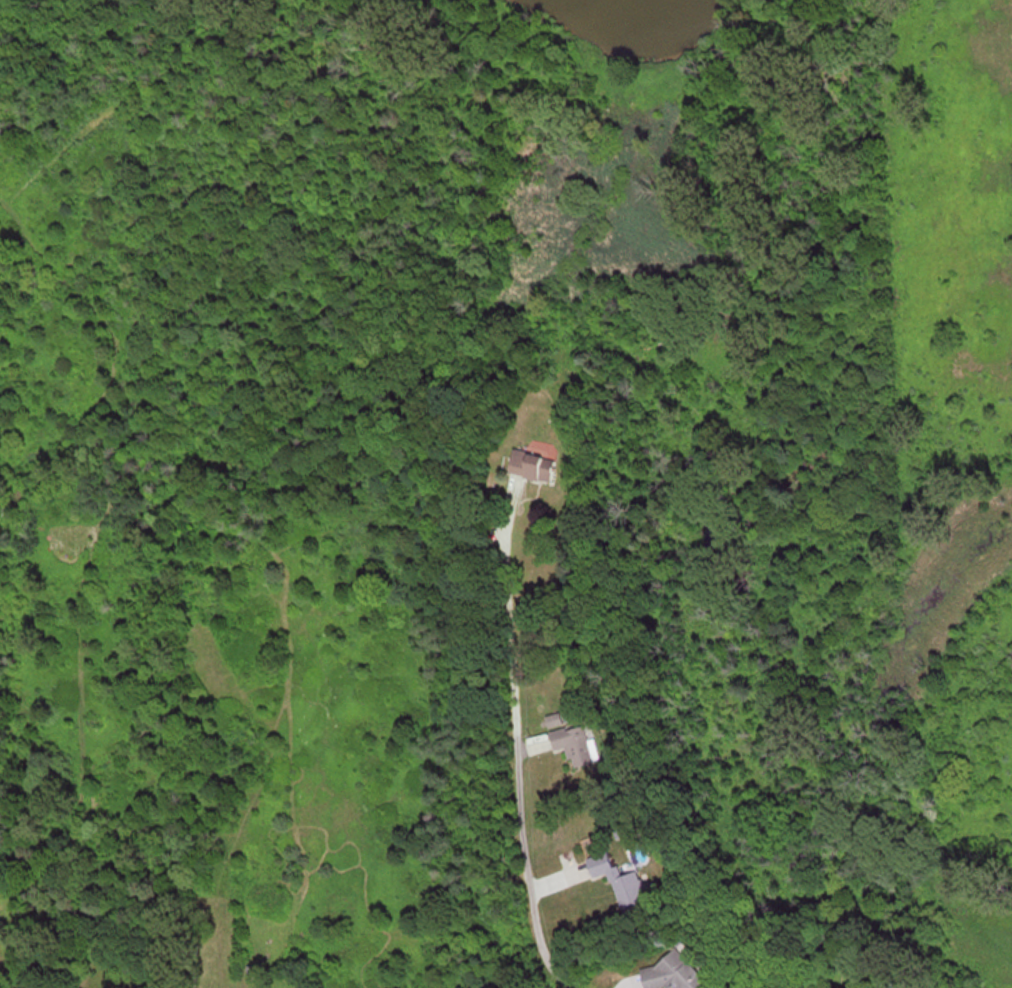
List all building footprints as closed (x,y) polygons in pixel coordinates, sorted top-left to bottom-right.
[(557,488),(562,464),(518,454),(513,479),(557,488)] [(554,734),(559,752),(572,749),(577,768),(600,763),(591,725),(554,734)] [(627,915),(656,904),(644,871),(628,877),(624,866),(619,868),(614,853),(591,861),(598,880),(612,875),(627,915)] [(683,950),(655,974),(663,984),(670,978),(678,987),(711,987),(714,986),(683,950)]
